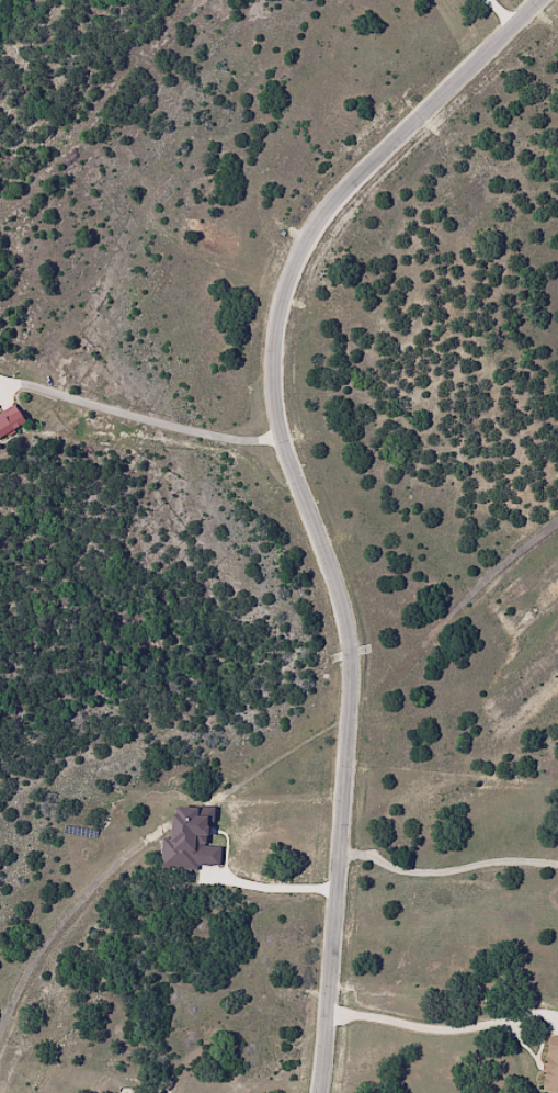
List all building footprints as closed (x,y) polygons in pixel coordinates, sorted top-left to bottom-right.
[(34,422),(0,440),(0,420),(26,407),(34,422)] [(224,867),(202,867),(202,875),(161,874),(163,835),(172,835),(172,807),(176,807),(176,801),(206,802),(206,812),(213,813),(213,822),(215,822),(215,834),(210,834),(209,843),(206,842),(206,847),(225,847),(224,867)]
